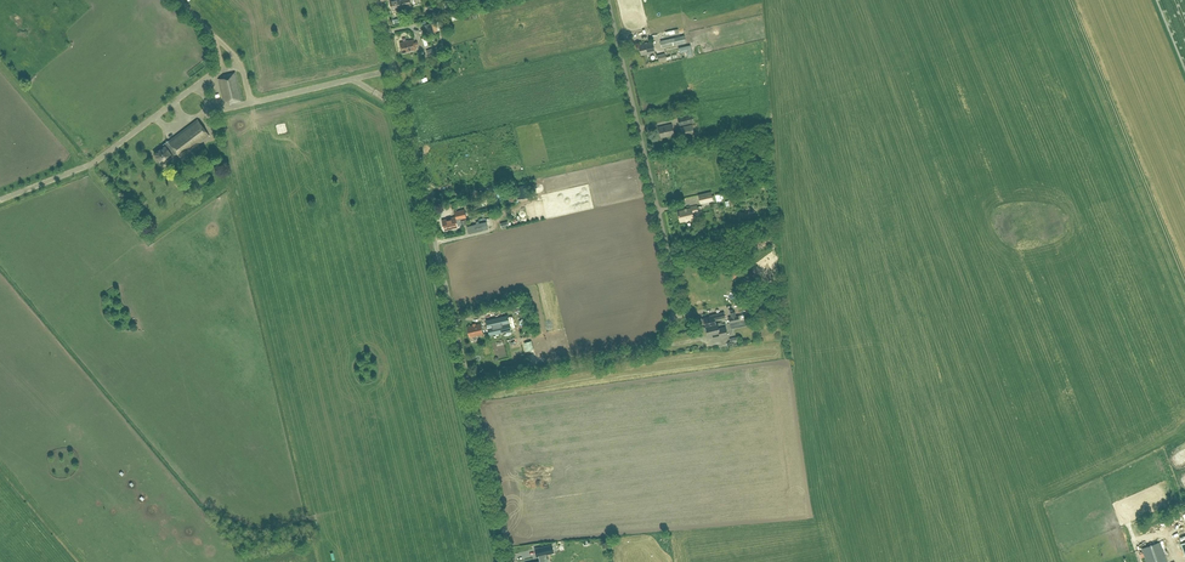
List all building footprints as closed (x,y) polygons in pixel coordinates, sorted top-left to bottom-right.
[(412,6),(410,0),(390,0),(392,10),(397,9),(398,14),(405,12),(404,8),(412,6)] [(425,34),(434,32),(431,23),(423,25),(425,34)] [(686,42),(684,35),(660,40),(662,47),(676,44),(676,45),(686,42)] [(403,53),(416,50),(414,39),(400,42),(403,53)] [(641,55),(655,52),(652,42),(639,45),(641,55)] [(426,51),(427,55),(442,50),(441,46),(426,51)] [(690,46),(679,49),(681,53),(687,52),(688,57),(693,56),(690,46)] [(230,104),(242,101),(235,72),(223,74),(223,76),(218,77),(224,101),(229,100),(230,104)] [(694,122),(692,113),(678,117),(680,126),(694,122)] [(163,147),(154,154),(161,165),(172,157),(171,156),(176,153),(180,158),(209,136),(197,121),(168,143),(167,141),(162,145),(163,147)] [(661,138),(674,134),(672,124),(658,127),(661,138)] [(694,134),(692,124),(681,127),(683,137),(694,134)] [(517,199),(529,197),(526,185),(515,187),(517,199)] [(701,203),(713,201),(711,192),(699,195),(701,203)] [(680,222),(694,219),(692,212),(698,211),(697,205),(691,207),(691,208),(678,211),(680,222)] [(455,216),(442,220),(443,225),(444,230),(458,227),(458,225),(462,224),(461,218),(466,217),(465,209),(454,212),(455,216)] [(469,233),(488,229),(487,222),(467,226),(469,233)] [(716,324),(715,320),(725,317),(724,312),(713,314),(713,316),(704,318),(703,318),(702,320),(703,323),(704,323),(705,323),(706,326),(716,324)] [(486,321),(490,335),(494,334),(511,329),(508,315),(490,320),(486,321)] [(745,319),(739,321),(730,323),(731,328),(746,325),(745,319)] [(482,331),(481,324),(481,323),(467,326),(469,337),(483,334),(482,331)] [(716,324),(706,326),(708,335),(712,334),(714,339),(721,337),(720,336),(727,335),(726,327),(719,328),(718,324),(716,324)] [(1160,542),(1142,548),(1147,561),(1167,561),(1160,542)] [(546,554),(554,552),(552,545),(535,549),(537,556),(538,556),(540,561),(537,561),(548,561),(546,554)]
